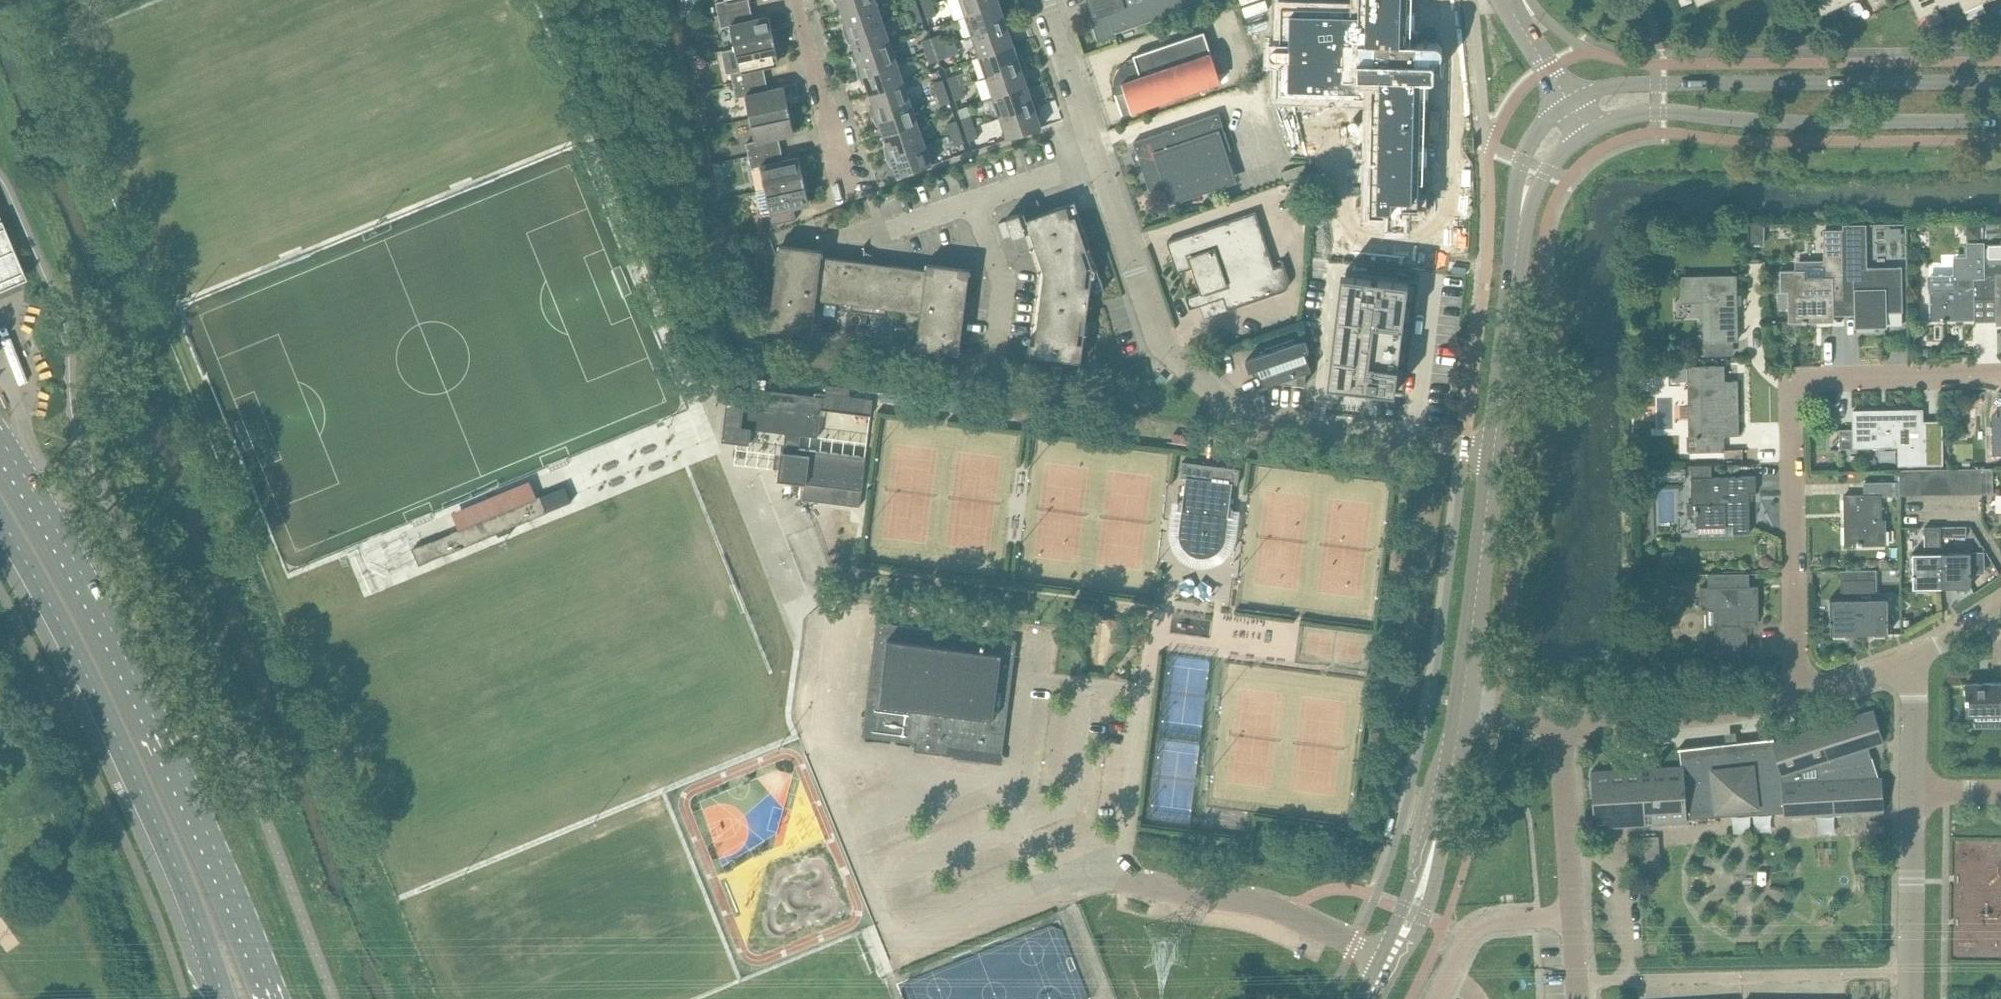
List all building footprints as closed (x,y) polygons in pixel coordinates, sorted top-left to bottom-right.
[(716,2),(719,14),(751,7),(750,0),(724,0),(716,2)] [(876,0),(835,0),(836,2),(839,1),(842,12),(876,0)] [(844,33),(844,34),(883,20),(876,0),(842,12),(846,22),(843,23),(845,33),(844,33)] [(909,12),(918,8),(916,0),(907,0),(906,1),(909,12)] [(966,15),(1000,4),(999,0),(961,0),(966,15)] [(1115,32),(1209,0),(1090,0),(1095,15),(1091,17),(1099,41),(1116,35),(1115,32)] [(1271,54),(1271,55),(1272,55),(1272,56),(1273,57),(1274,57),(1275,58),(1276,58),(1280,58),(1279,93),(1373,96),(1421,97),(1422,79),(1432,79),(1433,79),(1434,79),(1434,78),(1434,77),(1435,77),(1435,64),(1435,63),(1435,62),(1434,62),(1434,61),(1433,61),(1432,61),(1432,58),(1436,58),(1438,57),(1439,57),(1440,56),(1441,55),(1441,54),(1442,53),(1442,52),(1443,49),(1442,48),(1442,47),(1441,46),(1441,45),(1440,44),(1439,43),(1438,43),(1437,43),(1435,43),(1420,42),(1421,31),(1407,31),(1408,0),(1360,0),(1359,7),(1281,5),(1280,46),(1276,46),(1275,46),(1274,47),(1273,47),(1273,48),(1272,48),(1271,49),(1271,50),(1271,54)] [(1820,15),(1841,5),(1838,0),(1814,0),(1820,15)] [(1918,18),(1939,9),(1935,0),(1910,0),(1918,18)] [(1939,9),(1959,1),(1958,0),(1935,0),(1939,9)] [(1959,1),(1964,12),(1985,2),(1984,0),(1958,0),(1959,1)] [(928,18),(937,15),(933,4),(924,7),(928,18)] [(1000,4),(966,15),(973,36),(1012,22),(1011,22),(1006,13),(1004,14),(1000,4)] [(754,19),(751,7),(719,14),(721,27),(731,25),(736,47),(775,39),(774,39),(769,15),(754,19)] [(922,20),(918,8),(909,12),(913,23),(922,20)] [(890,41),(883,20),(844,34),(845,34),(850,43),(853,42),(856,52),(890,41)] [(973,36),(980,56),(1014,45),(1010,34),(1013,33),(1011,23),(1012,23),(1012,22),(973,36)] [(1128,65),(1127,62),(1123,64),(1122,66),(1120,67),(1117,71),(1115,75),(1114,79),(1114,81),(1114,83),(1114,88),(1115,92),(1116,94),(1118,94),(1124,113),(1123,114),(1123,115),(1221,82),(1204,31),(1133,55),(1136,62),(1128,65)] [(932,38),(935,49),(945,45),(941,34),(932,38)] [(922,41),(926,52),(935,49),(932,38),(922,41)] [(775,40),(775,39),(736,47),(741,70),(731,72),(734,85),(766,78),(764,66),(780,63),(777,49),(774,40),(775,40)] [(858,74),(858,75),(897,62),(890,41),(856,52),(860,63),(857,64),(859,74),(858,74)] [(686,44),(689,57),(699,55),(697,42),(686,44)] [(939,59),(942,58),(948,56),(945,45),(935,49),(939,59)] [(980,56),(987,76),(1026,63),(1025,63),(1020,54),(1018,55),(1014,45),(980,56)] [(930,63),(939,59),(935,49),(926,52),(930,63)] [(904,82),(897,62),(858,75),(859,75),(864,84),(867,83),(870,93),(904,82)] [(1026,63),(987,76),(994,97),(1028,85),(1024,75),(1027,74),(1025,64),(1026,64),(1026,63)] [(948,77),(952,88),(961,85),(957,74),(948,77)] [(769,89),(766,78),(734,85),(737,97),(746,95),(751,118),(790,109),(789,109),(785,86),(769,89)] [(934,83),(937,94),(946,90),(943,79),(934,83)] [(872,115),(872,116),(911,102),(904,82),(870,93),(874,104),(871,105),(873,115),(872,115)] [(952,88),(955,99),(964,96),(961,85),(952,88)] [(994,97),(1001,117),(1040,104),(1040,103),(1039,104),(1034,95),(1031,96),(1028,85),(994,97)] [(950,101),(946,90),(937,94),(941,105),(950,101)] [(1372,142),(1370,214),(1391,214),(1391,217),(1391,218),(1391,219),(1392,220),(1392,221),(1393,221),(1393,222),(1394,223),(1395,223),(1396,223),(1397,224),(1398,224),(1399,223),(1400,223),(1401,223),(1401,222),(1402,221),(1402,220),(1403,219),(1403,206),(1404,206),(1419,206),(1421,97),(1373,96),(1372,142)] [(918,123),(911,102),(872,116),(873,116),(878,125),(881,124),(884,134),(918,123)] [(1041,115),(1039,105),(1040,105),(1040,104),(1001,117),(1008,138),(1042,127),(1038,116),(1041,115)] [(968,106),(959,109),(966,129),(975,126),(968,106)] [(756,141),(746,143),(749,155),(781,148),(779,137),(795,133),(790,110),(790,109),(751,118),(756,141)] [(1173,199),(1232,179),(1224,153),(1231,150),(1219,113),(1133,142),(1150,191),(1168,185),(1173,199)] [(947,123),(951,134),(960,131),(957,120),(947,123)] [(886,156),(886,157),(925,143),(918,123),(884,134),(888,145),(885,146),(887,156),(886,156)] [(969,140),(970,140),(978,137),(975,126),(966,129),(969,140)] [(964,142),(960,131),(951,134),(955,145),(964,142)] [(932,164),(925,143),(886,157),(887,157),(892,165),(894,165),(898,176),(932,164)] [(749,155),(752,168),(761,166),(766,188),(805,180),(805,179),(804,179),(802,170),(800,156),(784,159),(781,148),(749,155)] [(766,188),(756,190),(761,213),(764,226),(766,225),(796,219),(794,207),(806,205),(810,204),(807,190),(805,180),(766,188)] [(1017,213),(1007,217),(1008,220),(1013,235),(1013,236),(1014,236),(1020,253),(1031,249),(1039,272),(1038,273),(1031,334),(1030,342),(1028,354),(1081,361),(1084,342),(1078,342),(1079,331),(1085,332),(1085,331),(1079,330),(1081,319),(1087,320),(1091,285),(1095,286),(1097,266),(1097,265),(1085,232),(1084,228),(1079,213),(1077,206),(1075,201),(1060,206),(1060,207),(1043,213),(1036,215),(1034,208),(1017,213)] [(1289,281),(1289,279),(1282,259),(1281,260),(1283,264),(1274,267),(1256,211),(1167,242),(1178,273),(1194,267),(1202,291),(1186,297),(1190,309),(1224,297),(1228,310),(1282,291),(1284,290),(1286,289),(1287,287),(1288,285),(1289,283),(1289,281)] [(24,278),(0,223),(0,288),(24,278)] [(1843,224),(1843,230),(1843,270),(1844,270),(1844,300),(1855,300),(1856,327),(1859,326),(1859,330),(1874,330),(1874,326),(1886,326),(1886,312),(1903,312),(1902,267),(1867,267),(1866,224),(1843,224)] [(1981,228),(1969,228),(1969,237),(1972,240),(1981,240),(1981,228)] [(1833,300),(1844,300),(1844,270),(1843,270),(1843,230),(1825,230),(1825,270),(1780,271),(1781,292),(1789,292),(1789,322),(1833,321),(1833,300)] [(753,241),(742,243),(752,291),(763,288),(753,241)] [(1955,288),(1929,288),(1930,319),(1956,319),(1964,319),(1974,319),(1974,314),(1974,298),(1985,298),(1984,260),(1984,241),(1966,242),(1966,256),(1955,256),(1955,276),(1955,288)] [(772,275),(777,276),(769,328),(812,333),(816,299),(921,312),(917,346),(959,352),(966,300),(971,301),(971,299),(969,299),(972,276),(973,277),(973,275),(969,275),(970,268),(927,263),(927,269),(822,256),(823,250),(780,244),(779,251),(775,250),(775,251),(777,251),(774,274),(772,274),(772,275)] [(1985,298),(1996,298),(1997,324),(2000,324),(2000,259),(1984,260),(1985,298)] [(1341,275),(1328,385),(1347,387),(1395,393),(1409,283),(1347,276),(1341,275)] [(1736,276),(1682,276),(1683,301),(1710,301),(1711,340),(1704,340),(1704,354),(1729,354),(1728,341),(1737,341),(1736,276)] [(1309,351),(1305,339),(1296,342),(1295,338),(1265,349),(1266,353),(1246,360),(1250,371),(1259,368),(1265,386),(1279,381),(1305,384),(1306,372),(1311,370),(1305,352),(1309,351)] [(1724,365),(1687,366),(1688,382),(1700,382),(1701,434),(1689,435),(1689,452),(1725,451),(1724,435),(1739,435),(1738,381),(1725,381),(1724,365)] [(871,415),(873,399),(849,396),(850,387),(827,385),(826,393),(815,392),(815,395),(769,390),(749,388),(729,385),(723,439),(749,443),(751,428),(771,431),(785,432),(783,451),(781,451),(778,479),(805,483),(805,482),(848,487),(846,504),(860,506),(862,489),(863,481),(865,461),(808,454),(798,453),(800,434),(818,436),(821,409),(843,411),(871,415)] [(1922,410),(1903,410),(1853,411),(1853,429),(1839,429),(1840,448),(1898,447),(1899,466),(1942,465),(1942,422),(1922,423),(1922,410)] [(1238,484),(1240,468),(1182,461),(1180,477),(1186,477),(1183,502),(1179,501),(1178,510),(1182,510),(1179,530),(1179,535),(1180,540),(1182,544),(1184,548),(1180,552),(1188,559),(1191,554),(1195,556),(1200,557),(1204,557),(1209,556),(1213,554),(1217,552),(1220,549),(1223,545),(1225,541),(1226,536),(1228,516),(1233,517),(1234,504),(1230,503),(1232,483),(1238,484)] [(1691,503),(1687,503),(1687,513),(1696,513),(1696,522),(1725,522),(1725,524),(1727,524),(1734,524),(1734,532),(1750,532),(1749,502),(1749,499),(1747,499),(1747,493),(1755,492),(1756,492),(1756,476),(1711,477),(1711,465),(1691,465),(1691,477),(1691,503)] [(1646,481),(1685,480),(1685,468),(1646,469),(1646,481)] [(1970,468),(1958,469),(1958,494),(1970,494),(1970,468)] [(1970,494),(1982,494),(1981,468),(1970,468),(1970,494)] [(1993,468),(1981,468),(1982,494),(1994,493),(1993,468)] [(1923,469),(1911,470),(1911,495),(1923,495),(1923,469)] [(1923,495),(1935,495),(1934,469),(1923,469),(1923,495)] [(1946,469),(1934,469),(1935,495),(1947,494),(1946,469)] [(1947,494),(1958,494),(1958,469),(1946,469),(1947,494)] [(1899,482),(1900,495),(1911,495),(1911,470),(1899,470),(1899,482)] [(455,528),(532,497),(524,479),(447,510),(455,528)] [(803,499),(837,503),(846,504),(848,487),(805,482),(805,483),(803,499)] [(1900,495),(1899,482),(1864,483),(1864,495),(1844,495),(1845,545),(1877,544),(1877,520),(1881,520),(1881,495),(1900,495)] [(565,485),(537,497),(413,548),(420,564),(572,502),(565,485)] [(1966,526),(1941,527),(1941,537),(1966,537),(1966,526)] [(1941,527),(1928,527),(1924,527),(1925,553),(1912,553),(1913,588),(1916,588),(1917,590),(1928,590),(1927,587),(1942,587),(1941,552),(1941,537),(1941,527)] [(1941,552),(1942,587),(1957,587),(1957,590),(1968,590),(1968,587),(1971,587),(1971,576),(1972,576),(1971,572),(1983,572),(1982,556),(1978,552),(1941,552)] [(1841,599),(1830,599),(1830,634),(1834,634),(1834,637),(1845,637),(1845,633),(1859,633),(1859,599),(1859,580),(1858,569),(1846,569),(1840,569),(1841,580),(1842,580),(1842,599),(1841,599)] [(1876,569),(1858,569),(1859,580),(1859,599),(1859,633),(1874,633),(1874,636),(1885,636),(1885,633),(1888,633),(1888,598),(1877,598),(1875,598),(1875,580),(1876,579),(1876,569)] [(1701,587),(1701,605),(1719,605),(1723,625),(1719,625),(1719,652),(1747,651),(1747,633),(1749,633),(1750,633),(1751,632),(1752,631),(1753,630),(1753,629),(1753,628),(1753,621),(1759,621),(1759,586),(1747,586),(1747,574),(1707,574),(1707,587),(1701,587)] [(1654,577),(1653,588),(1667,589),(1667,578),(1654,577)] [(1002,754),(1017,639),(877,621),(862,736),(916,743),(915,751),(987,760),(988,752),(1002,754)] [(1974,714),(2000,714),(2000,682),(1965,683),(1966,715),(1974,714)] [(1784,812),(1784,816),(1884,810),(1882,777),(1878,777),(1868,746),(1884,741),(1873,709),(1772,742),(1771,740),(1774,739),(1773,738),(1678,748),(1678,750),(1680,750),(1681,766),(1591,771),(1594,827),(1687,822),(1687,818),(1718,816),(1717,809),(1757,807),(1758,813),(1784,812)] [(1671,835),(1642,836),(1643,868),(1656,868),(1655,856),(1672,856),(1671,835)] [(1955,837),(1956,915),(2000,915),(2000,837),(1955,837)]
